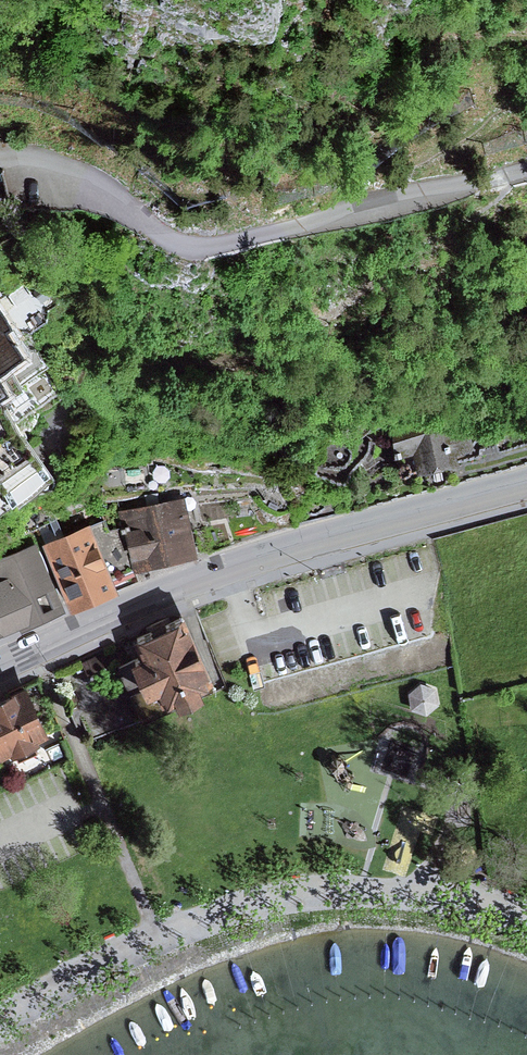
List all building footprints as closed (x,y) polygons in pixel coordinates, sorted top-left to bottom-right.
[(7,319),(12,315),(0,299),(0,324),(7,319)] [(7,319),(0,324),(0,356),(22,339),(7,319)] [(18,412),(0,387),(0,425),(18,412)] [(55,466),(18,412),(0,425),(0,504),(55,466)] [(468,422),(427,420),(391,424),(401,463),(420,460),(422,464),(426,466),(434,464),(436,458),(459,451),(457,443),(469,440),(473,435),(468,422)] [(186,493),(122,509),(125,521),(135,563),(199,547),(186,493)] [(135,563),(125,521),(107,526),(104,516),(45,539),(70,602),(138,578),(135,563)] [(62,605),(31,535),(0,548),(0,565),(5,576),(0,579),(0,631),(62,605)] [(134,655),(117,663),(142,716),(219,681),(185,606),(133,630),(140,645),(131,649),(134,655)] [(104,649),(82,659),(88,670),(109,660),(104,649)] [(0,690),(0,744),(2,747),(11,743),(16,752),(39,742),(35,733),(50,726),(28,678),(0,690)]
